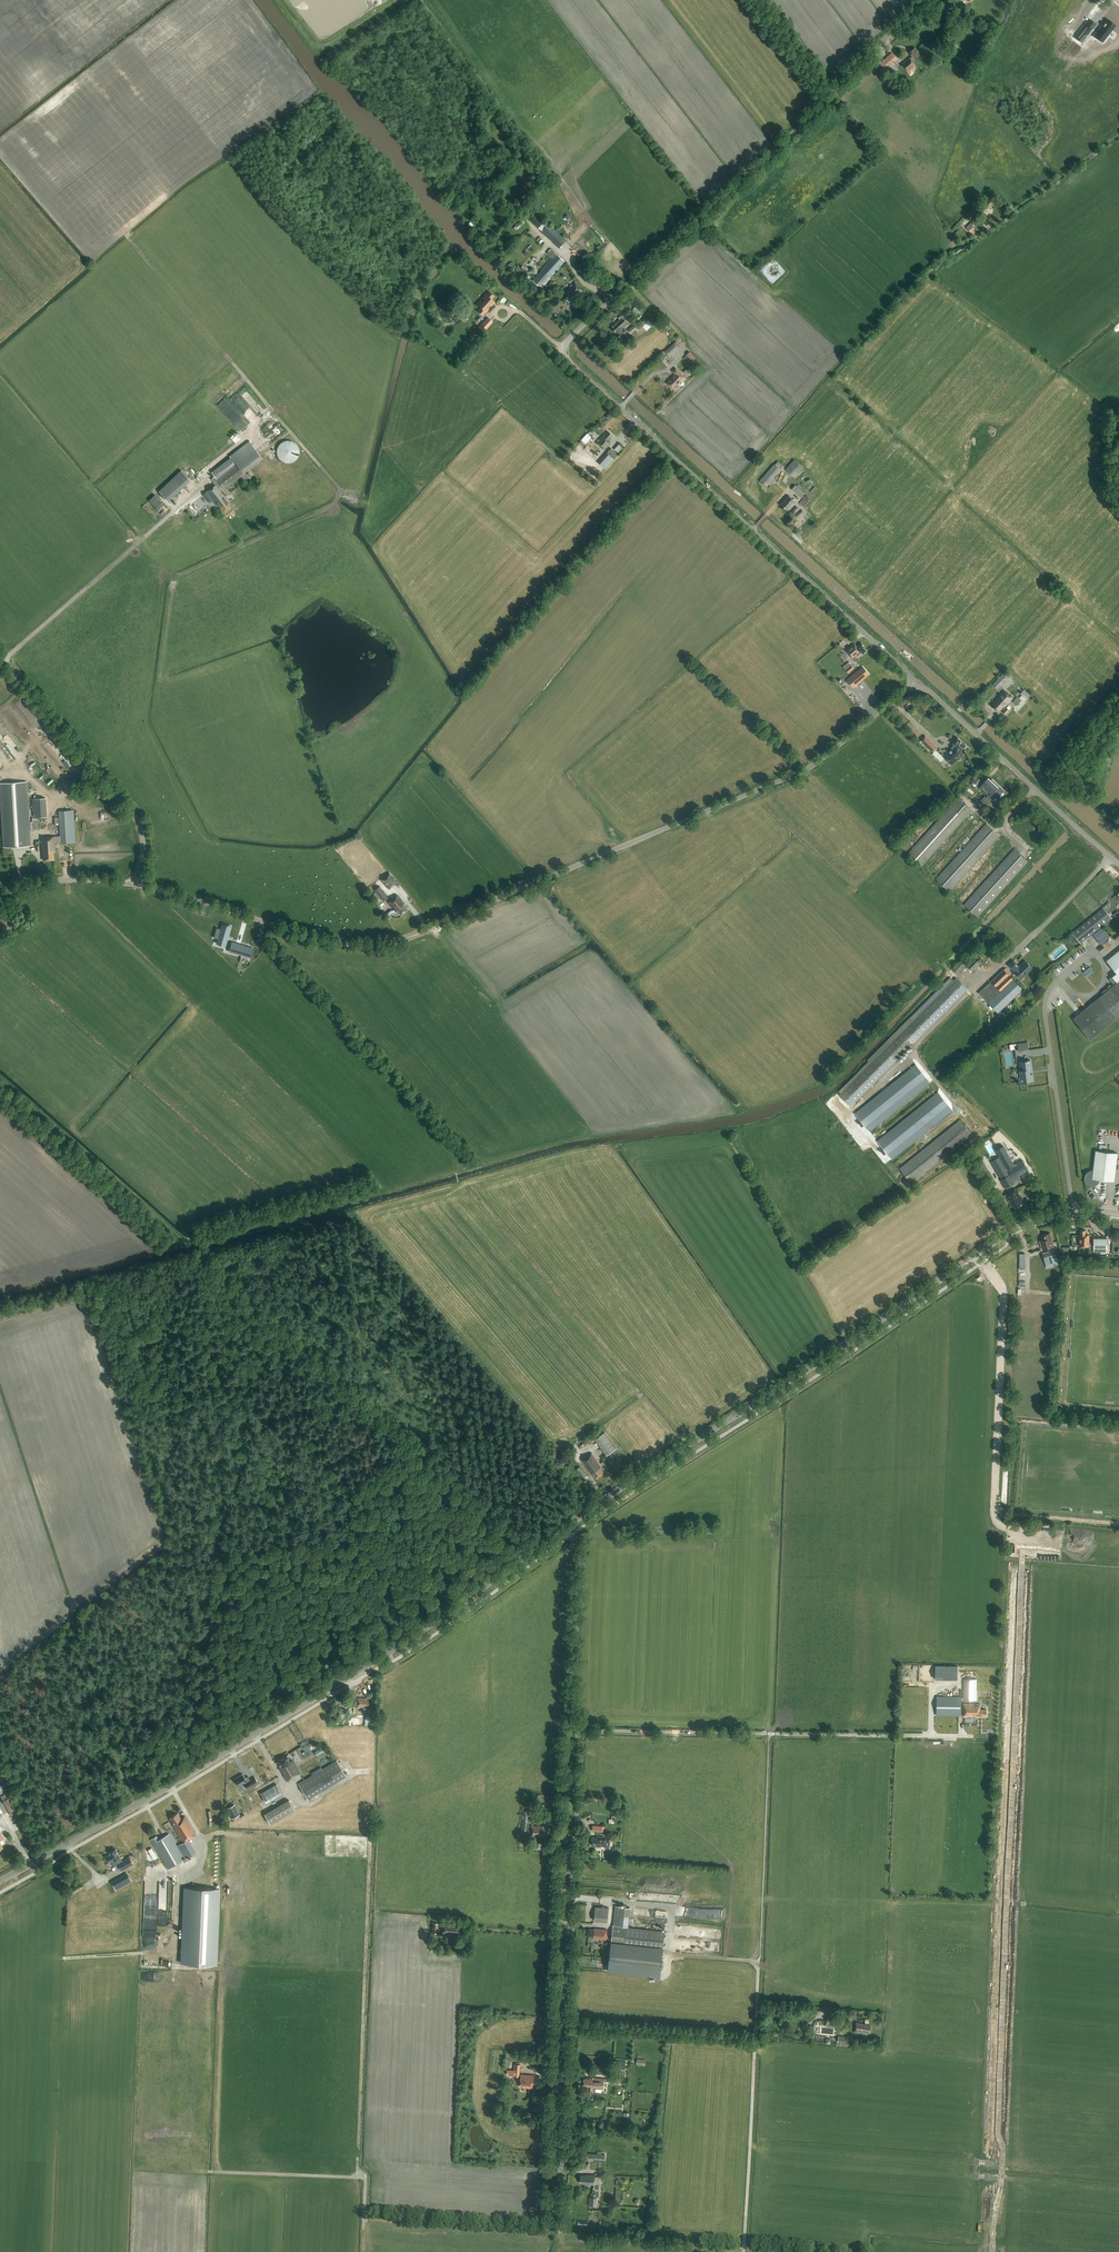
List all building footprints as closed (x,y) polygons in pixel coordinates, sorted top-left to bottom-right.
[(1079,15),(1071,23),(1079,31),(1088,23),(1079,15)] [(1091,26),(1096,20),(1091,17),(1087,23),(1091,26)] [(1099,33),(1106,39),(1116,26),(1109,20),(1106,24),(1105,23),(1103,26),(1104,27),(1099,33)] [(1089,35),(1088,35),(1092,30),(1086,25),(1076,38),(1082,43),(1086,38),(1089,35)] [(915,60),(921,55),(915,48),(909,53),(912,56),(909,59),(909,58),(901,66),(907,73),(915,66),(912,62),(915,60)] [(886,70),(889,67),(898,60),(892,53),(880,64),(886,70)] [(889,67),(886,70),(887,71),(892,76),(895,73),(889,67)] [(990,206),(992,205),(988,201),(983,206),(983,205),(977,211),(982,216),(991,207),(990,206)] [(972,222),(978,216),(973,211),(967,216),(972,222)] [(535,215),(530,220),(538,228),(543,223),(535,215)] [(518,229),(524,224),(521,221),(515,226),(518,229)] [(541,231),(546,235),(551,230),(552,229),(547,224),(541,231)] [(973,235),(977,231),(970,224),(966,228),(973,235)] [(559,248),(565,241),(552,229),(551,230),(546,235),(559,248)] [(485,230),(482,232),(487,239),(491,236),(485,230)] [(962,250),(960,247),(952,252),(954,256),(962,250)] [(540,288),(551,277),(565,262),(551,249),(548,254),(553,258),(532,281),(540,288)] [(581,253),(578,256),(585,262),(588,259),(581,253)] [(586,282),(591,277),(585,271),(580,275),(586,282)] [(577,297),(583,291),(574,282),(564,293),(567,297),(571,301),(576,296),(577,297)] [(488,308),(493,302),(491,299),(493,296),(489,292),(483,299),(485,301),(483,304),(481,302),(478,305),(481,308),(478,311),(482,315),(488,309),(488,308)] [(639,312),(636,308),(630,313),(634,317),(639,312)] [(483,333),(492,323),(487,318),(478,328),(483,333)] [(620,338),(627,332),(623,328),(628,324),(622,318),(612,327),(613,328),(612,329),(616,333),(617,334),(620,338)] [(643,326),(647,330),(651,326),(647,322),(643,326)] [(635,338),(638,336),(637,334),(635,331),(638,328),(635,324),(628,331),(635,338)] [(473,332),(469,336),(474,340),(478,336),(473,332)] [(668,358),(680,346),(679,345),(678,344),(676,341),(664,353),(668,358)] [(696,358),(689,351),(686,355),(693,361),(696,358)] [(679,388),(679,387),(679,386),(678,386),(678,385),(685,378),(676,368),(672,371),(675,374),(667,383),(672,389),(673,387),(673,388),(674,388),(674,389),(675,390),(676,390),(677,390),(678,390),(678,389),(679,389),(679,388)] [(612,435),(609,432),(607,433),(606,432),(596,443),(604,451),(611,443),(608,440),(612,435)] [(586,444),(592,437),(587,433),(581,439),(586,444)] [(246,474),(245,473),(263,459),(250,443),(231,457),(231,459),(221,467),(226,473),(218,480),(215,477),(211,480),(214,485),(202,495),(209,504),(212,501),(219,509),(220,508),(224,513),(231,507),(229,503),(230,503),(219,489),(222,487),(224,490),(241,477),(244,481),(251,476),(249,472),(246,474)] [(614,459),(618,455),(611,449),(607,453),(614,459)] [(607,453),(598,463),(605,469),(614,459),(607,453)] [(794,478),(803,468),(794,460),(785,470),(794,478)] [(784,467),(778,461),(774,465),(759,481),(766,487),(770,482),(772,484),(776,480),(774,478),(784,467)] [(160,492),(170,503),(192,482),(182,472),(160,492)] [(801,498),(805,494),(795,485),(792,489),(801,498)] [(813,495),(818,490),(815,487),(810,492),(813,495)] [(803,507),(811,499),(807,495),(800,503),(802,505),(802,506),(803,507)] [(155,496),(149,501),(158,511),(164,505),(155,496)] [(787,510),(795,502),(789,496),(781,504),(787,510)] [(200,511),(206,506),(199,497),(194,502),(200,511)] [(796,506),(791,512),(794,515),(799,509),(796,506)] [(799,518),(804,513),(802,510),(796,516),(799,518)] [(846,651),(852,659),(857,655),(857,656),(862,652),(863,654),(866,651),(863,648),(864,647),(861,643),(857,647),(854,643),(846,651)] [(848,673),(854,668),(849,662),(843,667),(848,673)] [(869,674),(863,667),(848,680),(853,687),(869,674)] [(997,689),(1008,677),(1004,673),(992,685),(997,689)] [(1026,699),(1030,695),(1024,689),(1020,693),(1026,699)] [(1006,708),(1005,707),(1013,698),(1004,690),(995,700),(996,701),(991,706),(999,712),(1001,709),(1003,711),(1002,712),(1005,714),(1009,710),(1011,707),(1009,705),(1006,708)] [(1018,696),(1013,701),(1017,705),(1022,700),(1018,696)] [(938,748),(925,735),(920,740),(933,753),(938,748)] [(964,754),(969,749),(958,738),(953,743),(954,745),(943,757),(952,765),(963,753),(964,754)] [(29,768),(37,763),(35,760),(27,766),(29,768)] [(982,781),(976,776),(972,781),(977,786),(982,781)] [(1003,789),(996,783),(992,779),(986,786),(984,788),(988,791),(989,789),(997,796),(1003,789)] [(31,845),(27,781),(0,783),(0,800),(3,847),(31,845)] [(32,796),(33,817),(46,816),(45,795),(32,796)] [(997,804),(988,796),(986,798),(985,796),(979,802),(983,806),(983,805),(990,812),(997,804)] [(922,866),(972,810),(958,798),(908,854),(922,866)] [(54,860),(54,852),(55,852),(55,844),(73,842),(71,810),(58,811),(60,836),(41,837),(42,853),(43,853),(44,861),(54,860)] [(950,891),(1000,836),(986,824),(936,879),(950,891)] [(906,837),(916,841),(918,835),(909,831),(906,837)] [(978,917),(1028,862),(1014,849),(964,905),(978,917)] [(389,889),(397,883),(389,873),(381,880),(389,889)] [(388,897),(379,886),(374,891),(383,901),(388,897)] [(387,903),(396,913),(397,911),(400,915),(407,909),(403,905),(404,904),(397,895),(387,903)] [(1081,944),(1111,919),(1103,908),(1072,933),(1081,944)] [(9,933),(13,931),(4,917),(0,920),(9,933)] [(222,925),(221,929),(219,935),(217,934),(215,934),(215,933),(214,938),(218,939),(217,943),(220,945),(221,945),(225,946),(231,927),(230,927),(230,926),(230,927),(227,926),(226,926),(223,925),(223,924),(222,925)] [(251,957),(248,956),(250,949),(253,949),(232,943),(229,951),(251,957)] [(1107,961),(1117,973),(1112,977),(1117,983),(1112,987),(1111,985),(1102,993),(1103,994),(1073,1019),(1091,1040),(1118,1017),(1118,951),(1107,961)] [(984,959),(978,954),(974,958),(973,957),(966,965),(973,972),(981,964),(980,964),(981,962),(984,965),(986,963),(984,961),(983,962),(982,961),(984,959)] [(958,974),(965,966),(960,961),(952,968),(958,974)] [(1019,966),(1014,961),(1008,966),(1021,978),(1031,968),(1025,962),(1021,966),(1020,965),(1019,966)] [(1087,977),(1094,972),(1089,967),(1083,972),(1087,977)] [(998,1013),(1022,990),(1023,990),(1004,970),(979,993),(998,1013)] [(851,1106),(967,989),(956,978),(839,1095),(851,1106)] [(1053,1010),(1061,1003),(1059,1001),(1051,1008),(1053,1010)] [(1029,1050),(1028,1042),(1017,1044),(1018,1051),(1029,1050)] [(1020,1079),(1024,1078),(1025,1082),(1033,1080),(1032,1074),(1030,1075),(1030,1071),(1032,1071),(1030,1060),(1020,1062),(1021,1067),(1022,1067),(1023,1071),(1019,1071),(1020,1079)] [(867,1128),(927,1079),(915,1065),(855,1113),(867,1128)] [(889,1155),(949,1107),(938,1092),(877,1141),(889,1155)] [(911,1183),(972,1134),(960,1120),(900,1169),(911,1183)] [(1014,1165),(1004,1147),(997,1151),(998,1153),(989,1159),(1005,1188),(1021,1179),(1019,1175),(1028,1170),(1022,1161),(1014,1165)] [(1114,1181),(1117,1153),(1096,1150),(1093,1170),(1092,1170),(1090,1170),(1089,1171),(1087,1172),(1086,1173),(1085,1174),(1085,1176),(1084,1177),(1084,1179),(1085,1180),(1085,1182),(1086,1183),(1087,1184),(1088,1185),(1090,1186),(1091,1186),(1093,1186),(1094,1186),(1096,1186),(1097,1185),(1098,1184),(1099,1183),(1100,1181),(1100,1180),(1114,1181)] [(1023,1206),(1020,1201),(1022,1200),(1015,1189),(1005,1195),(1012,1206),(1013,1205),(1016,1210),(1023,1206)] [(1085,1230),(1080,1230),(1080,1235),(1079,1235),(1079,1246),(1089,1246),(1093,1246),(1093,1252),(1107,1252),(1107,1238),(1094,1238),(1094,1243),(1089,1243),(1089,1235),(1085,1235),(1085,1230)] [(1042,1235),(1044,1240),(1040,1241),(1042,1250),(1054,1246),(1050,1233),(1042,1235)] [(1058,1265),(1056,1257),(1054,1250),(1043,1253),(1047,1268),(1058,1265)] [(607,1455),(616,1449),(604,1433),(595,1439),(607,1455)] [(599,1464),(591,1453),(581,1460),(591,1474),(592,1473),(596,1478),(604,1473),(600,1468),(605,1464),(603,1462),(601,1459),(599,1460),(601,1463),(599,1464)] [(579,1467),(577,1465),(574,1467),(576,1469),(576,1470),(583,1478),(587,1475),(580,1467),(579,1467)] [(957,1680),(958,1666),(935,1666),(935,1679),(957,1680)] [(937,1697),(936,1715),(984,1716),(984,1715),(986,1715),(986,1710),(980,1710),(980,1704),(976,1704),(976,1679),(964,1679),(964,1697),(937,1697)] [(366,1707),(366,1706),(368,1706),(368,1700),(366,1700),(366,1699),(357,1698),(357,1707),(366,1707)] [(344,1714),(346,1710),(341,1709),(337,1718),(343,1720),(345,1715),(344,1714)] [(375,1722),(375,1709),(366,1709),(366,1725),(370,1726),(370,1725),(372,1725),(372,1722),(375,1722)] [(318,1759),(326,1754),(321,1747),(313,1751),(318,1759)] [(287,1755),(277,1761),(281,1767),(279,1768),(284,1775),(283,1776),(286,1781),(291,1778),(291,1779),(300,1774),(292,1760),(290,1761),(287,1755)] [(311,1776),(298,1784),(308,1800),(346,1777),(336,1761),(322,1770),(311,1776)] [(247,1782),(246,1781),(242,1774),(234,1779),(238,1786),(244,1782),(245,1784),(244,1784),(247,1789),(257,1782),(254,1778),(247,1782)] [(261,1794),(267,1805),(283,1796),(277,1785),(261,1794)] [(11,1815),(18,1812),(8,1793),(1,1796),(11,1815)] [(289,1800),(264,1814),(270,1823),(294,1809),(289,1800)] [(226,1810),(232,1820),(240,1816),(235,1806),(226,1810)] [(521,1835),(527,1836),(528,1816),(529,1816),(530,1812),(529,1811),(529,1810),(525,1809),(525,1811),(523,1811),(522,1819),(521,1819),(520,1825),(520,1827),(521,1827),(521,1835)] [(185,1817),(181,1819),(177,1813),(169,1817),(174,1825),(173,1825),(183,1842),(195,1835),(185,1817)] [(543,1837),(543,1835),(549,1836),(550,1828),(544,1828),(544,1827),(532,1826),(531,1836),(543,1837)] [(156,1836),(151,1839),(168,1869),(184,1860),(169,1834),(159,1840),(156,1836)] [(597,1845),(597,1847),(609,1848),(610,1837),(598,1836),(598,1838),(592,1837),(591,1845),(597,1845)] [(534,1841),(533,1849),(544,1850),(544,1842),(534,1841)] [(109,1853),(110,1854),(107,1856),(110,1862),(111,1861),(114,1866),(118,1864),(121,1871),(133,1864),(129,1857),(122,1861),(119,1857),(120,1857),(115,1849),(109,1853)] [(127,1873),(111,1882),(117,1891),(132,1883),(127,1873)] [(184,1887),(181,1964),(218,1966),(221,1889),(184,1887)] [(660,1976),(665,1932),(619,1927),(619,1925),(628,1926),(630,1907),(615,1906),(608,1971),(660,1976)] [(595,1907),(594,1920),(608,1922),(609,1908),(595,1907)] [(454,1935),(454,1933),(460,1934),(460,1926),(455,1926),(455,1924),(443,1923),(442,1934),(445,1934),(445,1933),(451,1934),(454,1935)] [(594,1937),(594,1938),(606,1939),(607,1930),(595,1929),(595,1930),(589,1929),(588,1937),(594,1937)] [(445,1946),(435,1935),(433,1937),(438,1942),(437,1943),(437,1944),(438,1945),(439,1944),(443,1948),(445,1946)] [(826,2027),(836,2028),(837,2017),(827,2016),(826,2027)] [(864,2033),(864,2032),(870,2033),(870,2025),(868,2024),(868,2023),(869,2020),(865,2019),(865,2022),(865,2025),(861,2024),(862,2024),(856,2023),(854,2032),(864,2033)] [(625,2069),(626,2061),(616,2060),(615,2068),(625,2069)] [(507,2076),(520,2077),(520,2065),(520,2063),(515,2063),(515,2064),(514,2064),(514,2070),(507,2070),(507,2076)] [(534,2077),(534,2076),(522,2075),(521,2085),(529,2085),(530,2085),(533,2086),(534,2084),(539,2085),(540,2077),(534,2077)] [(593,2095),(593,2088),(601,2089),(602,2079),(593,2078),(591,2078),(592,2078),(590,2077),(590,2079),(584,2079),(583,2086),(589,2086),(589,2088),(589,2091),(588,2095),(593,2095)] [(587,2161),(605,2162),(605,2155),(602,2155),(602,2152),(597,2152),(597,2154),(587,2154),(587,2161)] [(585,2183),(585,2184),(594,2185),(595,2175),(586,2175),(586,2176),(581,2175),(580,2183),(585,2183)] [(589,2206),(597,2206),(597,2198),(596,2198),(597,2194),(591,2194),(590,2197),(589,2197),(589,2206)]
